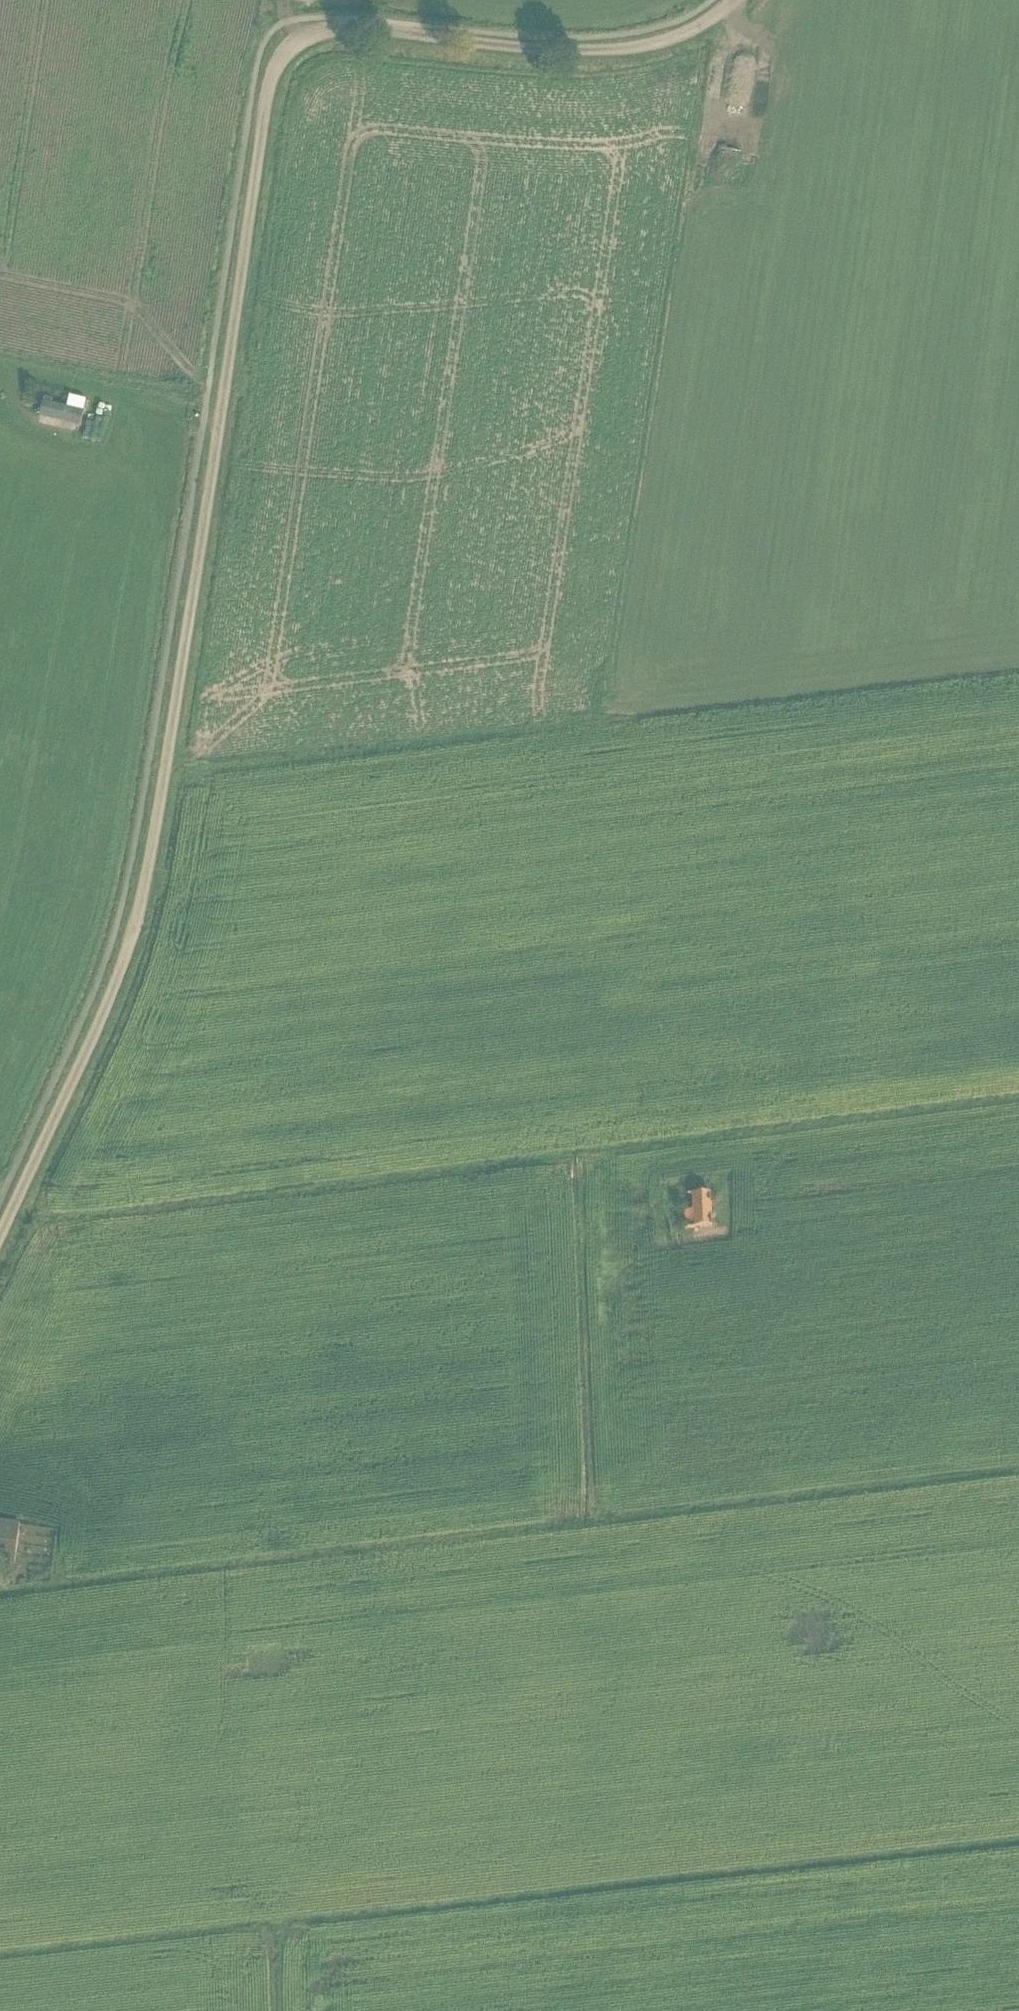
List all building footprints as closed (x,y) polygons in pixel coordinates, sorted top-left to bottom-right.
[(69,395),(27,386),(23,404),(43,408),(41,417),(79,426),(84,402),(68,398),(69,395)] [(685,1199),(687,1232),(713,1231),(711,1198),(685,1199)]
